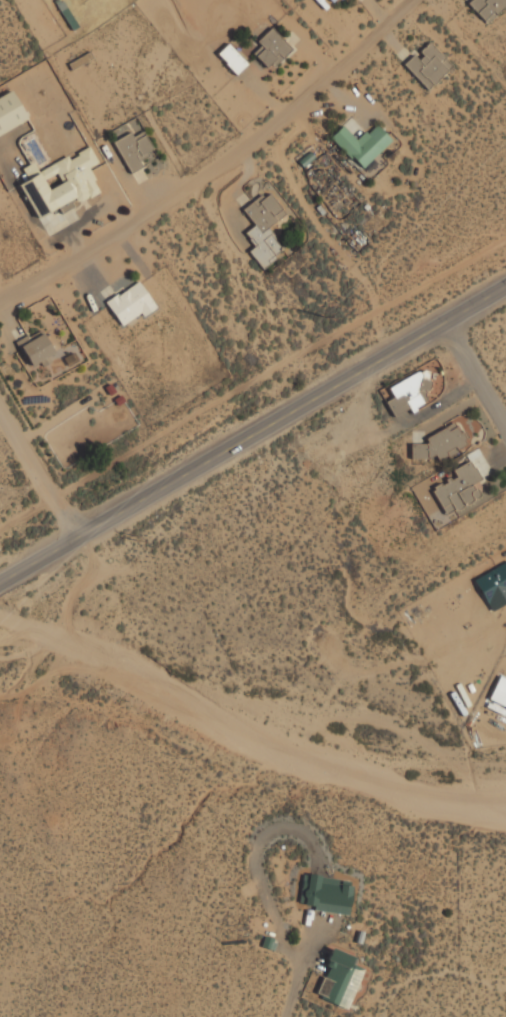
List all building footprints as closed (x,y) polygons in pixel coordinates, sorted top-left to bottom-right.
[(505,4),(505,0),(470,0),(467,3),(485,23),(505,4)] [(268,70),(290,49),(271,28),(256,42),(260,46),(252,54),(268,70)] [(235,75),(246,65),(227,44),(216,54),(235,75)] [(413,55),(403,65),(426,90),(452,67),(430,44),(415,57),(413,55)] [(68,62),(70,70),(93,61),(90,53),(68,62)] [(27,119),(11,90),(0,97),(0,134),(27,119)] [(342,126),(330,137),(361,170),(391,141),(375,124),(356,141),(342,126)] [(130,174),(142,167),(138,160),(154,152),(143,132),(133,137),(130,133),(112,142),(130,174)] [(36,218),(75,199),(77,203),(99,192),(87,168),(97,163),(89,147),(68,158),(68,156),(37,172),(33,163),(22,168),(28,180),(19,184),(36,218)] [(285,214),(268,191),(242,210),(254,226),(245,233),(255,247),(249,252),(259,265),(281,249),(266,229),(285,214)] [(121,326),(141,313),(143,316),(156,308),(137,281),(105,303),(121,326)] [(54,355),(41,330),(17,341),(30,368),(44,361),(43,360),(54,355)] [(385,402),(393,417),(409,408),(410,411),(427,401),(422,391),(432,386),(424,369),(388,388),(393,398),(385,402)] [(410,459),(428,458),(435,455),(437,461),(465,446),(465,441),(455,422),(426,437),(426,444),(410,444),(410,459)] [(445,515),(480,496),(474,486),(481,482),(470,461),(452,470),(455,477),(431,489),(445,515)] [(499,675),(487,701),(505,710),(505,679),(499,675)] [(345,1009),(362,973),(351,968),(351,958),(344,954),(338,954),(338,958),(329,954),(328,954),(328,972),(335,972),(335,977),(334,980),(326,977),(326,983),(330,984),(328,989),(320,985),(315,995),(345,1009)]
